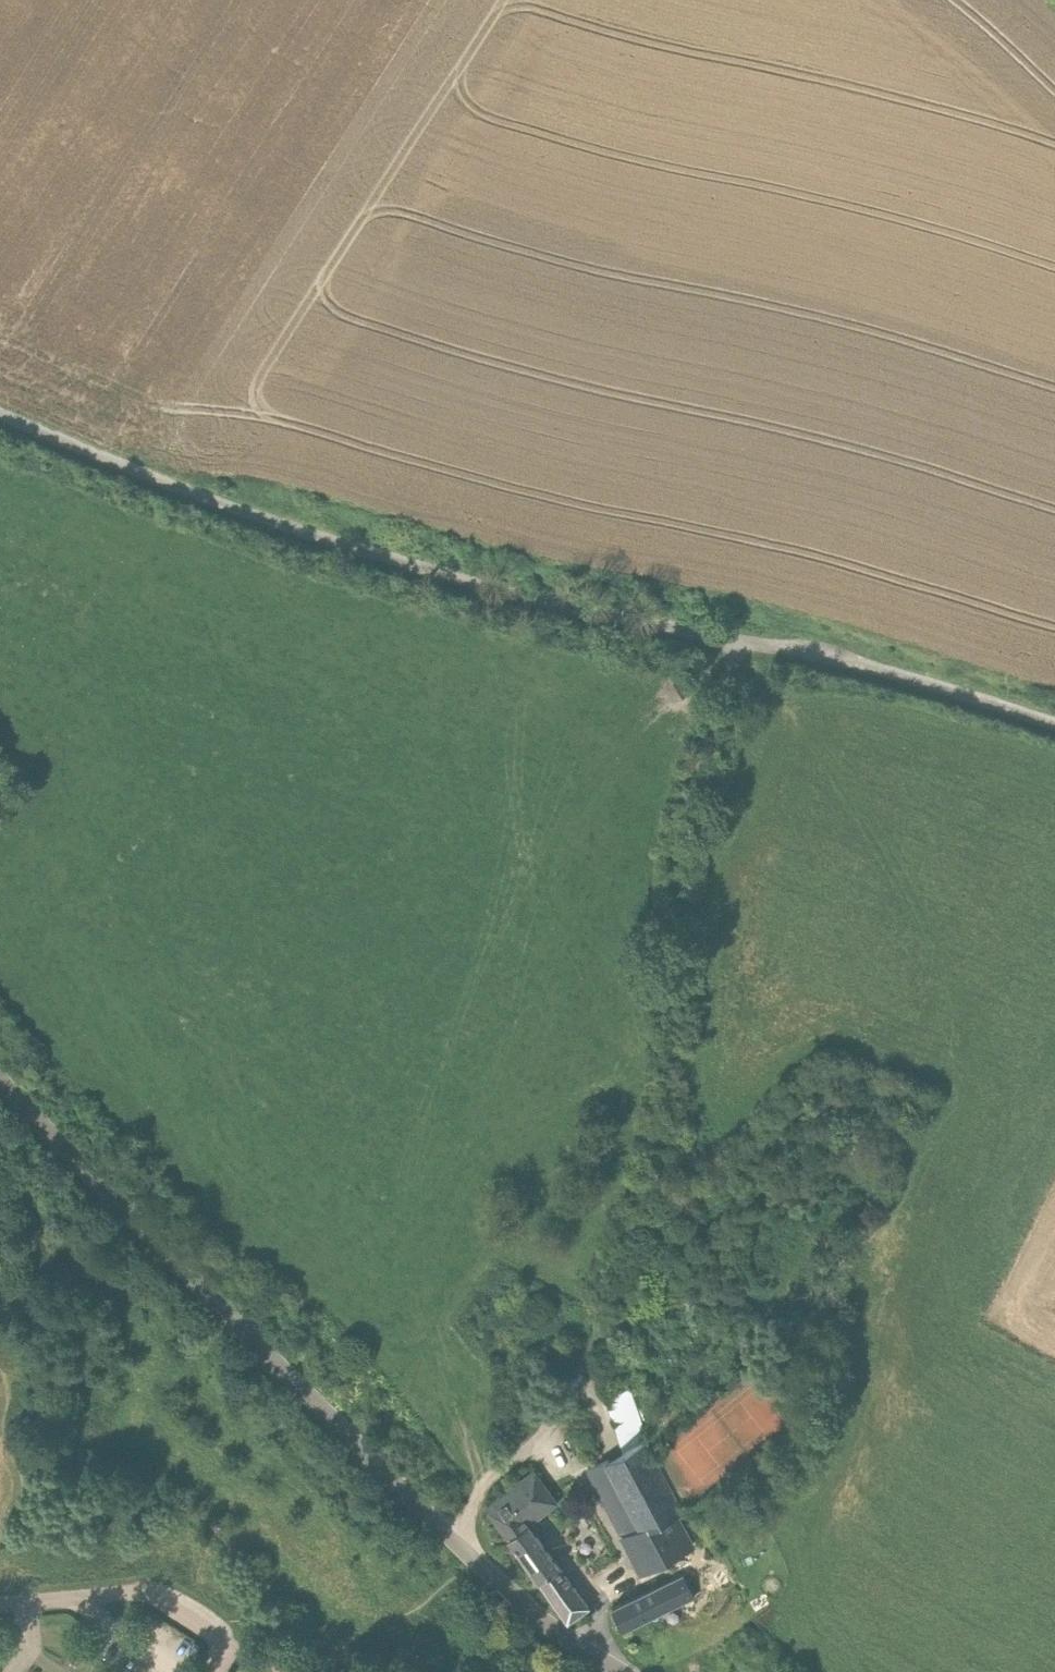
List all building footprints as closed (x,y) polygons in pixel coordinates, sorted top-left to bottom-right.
[(606,1391),(623,1442),(645,1430),(629,1379),(606,1391)] [(587,1461),(641,1563),(691,1536),(674,1504),(682,1499),(645,1430),(623,1442),(587,1461)] [(566,1614),(585,1601),(532,1523),(536,1520),(533,1515),(556,1499),(535,1468),(488,1501),(566,1614)] [(684,1568),(612,1602),(621,1622),(693,1588),(684,1568)]
